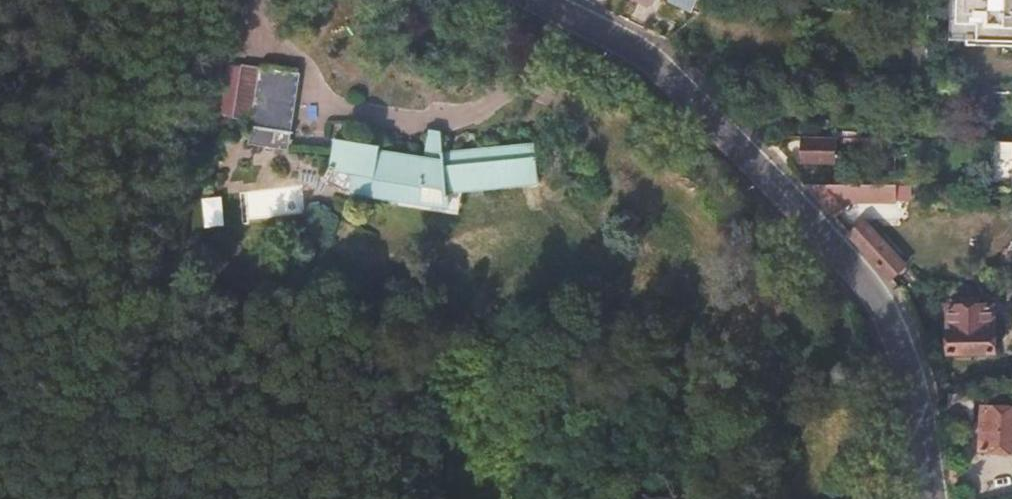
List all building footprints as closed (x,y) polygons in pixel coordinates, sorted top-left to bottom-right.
[(669,0),(692,12),(698,0),(669,0)] [(295,73),(258,68),(248,140),(285,145),(295,73)] [(976,92),(964,91),(964,102),(976,102),(976,92)] [(425,153),(445,156),(439,132),(428,131),(425,153)] [(443,192),(458,191),(539,182),(536,145),(501,147),(501,150),(445,156),(425,153),(425,157),(379,149),(379,144),(336,137),(332,158),(322,179),(327,182),(332,171),(351,174),(349,191),(414,200),(415,195),(418,196),(420,189),(443,192)] [(830,138),(796,138),(796,158),(828,158),(830,138)] [(999,142),(999,160),(1011,160),(1011,143),(999,142)] [(308,197),(327,205),(333,190),(314,183),(308,197)] [(803,185),(838,222),(858,204),(840,185),(803,185)] [(253,213),(297,211),(296,190),(252,192),(253,213)] [(203,197),(206,226),(226,224),(223,195),(203,197)] [(904,264),(882,239),(865,221),(850,235),(891,278),(904,264)] [(993,323),(993,304),(977,304),(977,298),(957,298),(957,305),(946,305),(947,351),(992,352),(993,329),(990,328),(989,323),(993,323)] [(971,422),(972,393),(948,392),(948,421),(971,422)] [(984,404),(983,444),(1011,446),(1011,405),(984,404)]
